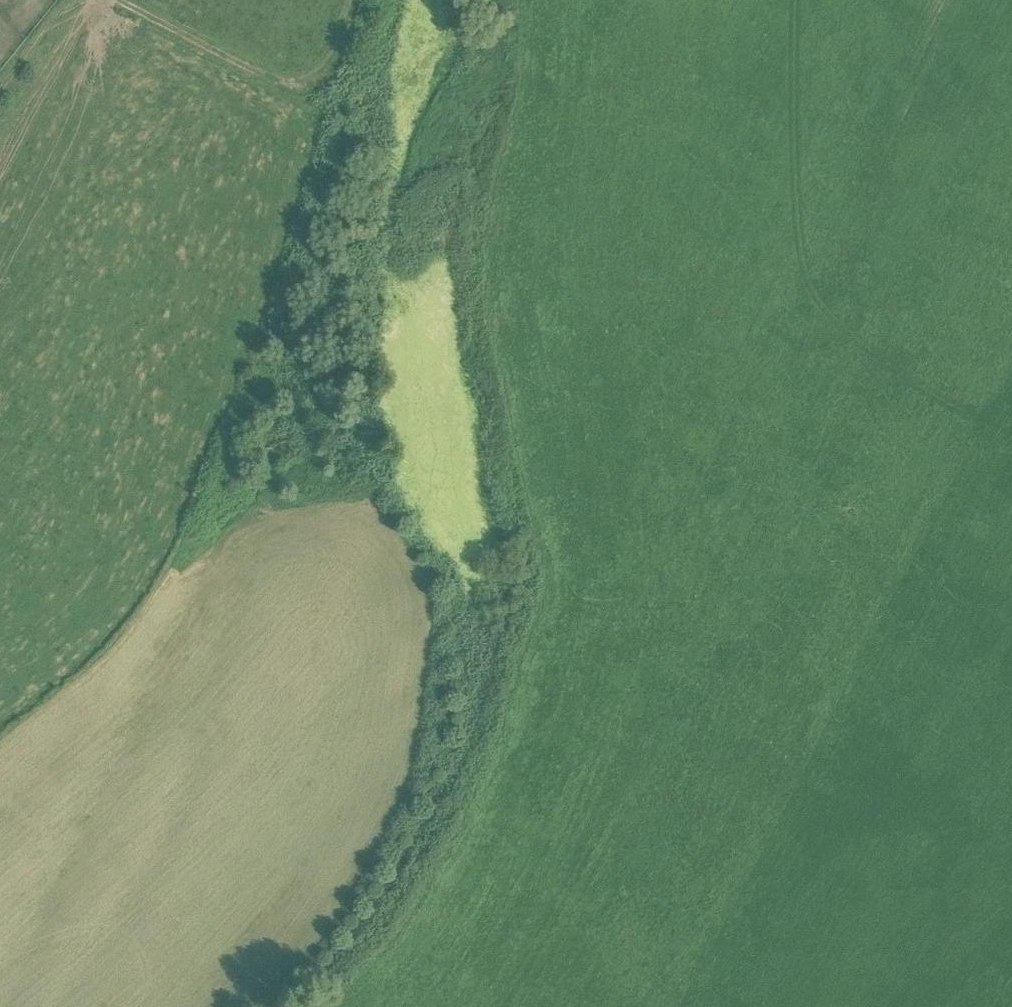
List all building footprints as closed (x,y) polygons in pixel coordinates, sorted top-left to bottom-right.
[(147,7),(167,11),(169,1),(164,0),(149,0),(147,7)]
